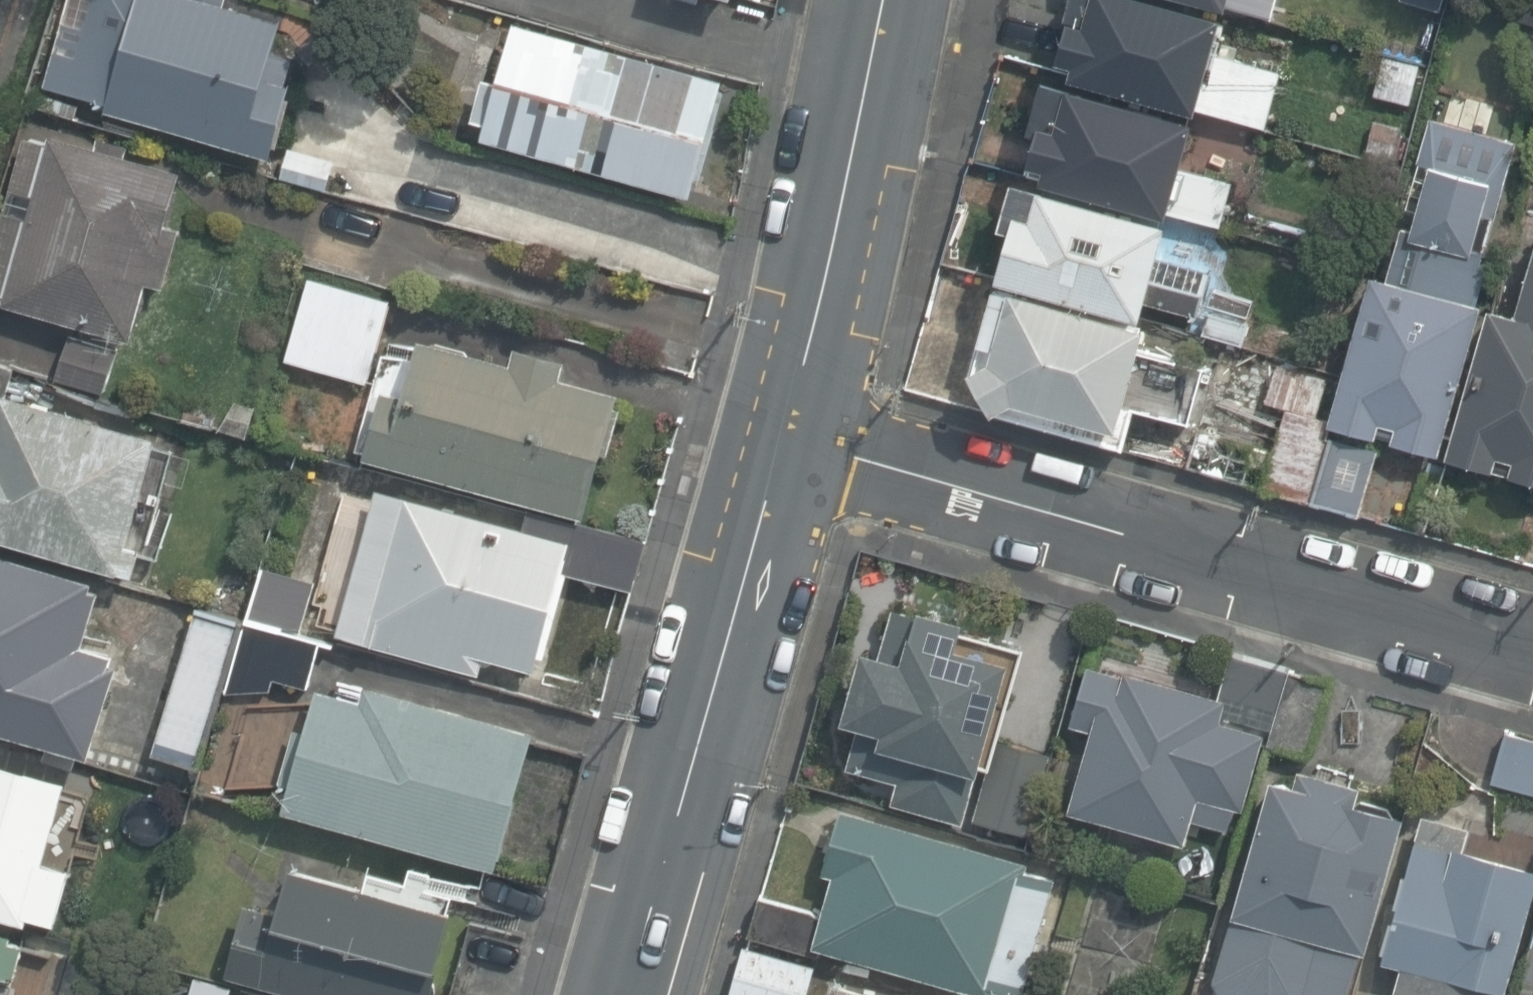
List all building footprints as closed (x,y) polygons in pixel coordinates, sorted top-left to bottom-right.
[(42,78),(102,95),(100,103),(263,147),(290,50),(268,44),(277,13),(229,0),(63,0),(42,78)] [(1194,0),(1027,0),(1015,46),(1031,51),(1026,69),(1191,113),(1263,132),(1280,69),(1210,51),(1222,7),(1194,0)] [(1222,7),(1265,19),(1270,0),(1194,0),(1222,7)] [(509,14),(476,131),(685,190),(718,73),(509,14)] [(1191,113),(1026,69),(1010,65),(987,152),(1003,157),(999,172),(1154,213),(1196,224),(1210,168),(1178,160),(1191,113)] [(128,335),(145,274),(161,278),(176,220),(159,215),(174,162),(45,128),(42,138),(22,133),(9,183),(27,188),(22,207),(2,202),(0,208),(0,301),(128,335)] [(1433,454),(1473,298),(1458,294),(1481,208),(1468,205),(1476,173),(1403,154),(1381,236),(1369,233),(1359,270),(1341,265),(1312,373),(1265,360),(1255,400),(1269,404),(1247,487),(1355,516),(1376,439),(1433,454)] [(1197,279),(1140,264),(1154,213),(999,172),(983,168),(956,267),(1127,315),(1130,301),(1188,316),(1197,279)] [(1433,454),(1532,480),(1532,219),(1522,216),(1498,305),(1473,298),(1433,454)] [(1127,315),(956,267),(924,391),(1108,440),(1117,406),(1186,424),(1207,347),(1124,325),(1127,315)] [(360,380),(384,297),(298,272),(274,355),(360,380)] [(578,508),(611,383),(406,329),(382,419),(374,417),(364,451),(578,508)] [(115,570),(125,534),(111,530),(140,431),(91,417),(86,433),(42,420),(46,405),(0,391),(0,537),(115,570)] [(1181,428),(1171,464),(1220,477),(1230,441),(1181,428)] [(520,522),(371,480),(329,626),(476,667),(481,649),(537,664),(565,565),(623,581),(636,534),(525,503),(520,522)] [(118,648),(80,638),(96,585),(80,580),(82,572),(0,548),(0,724),(78,747),(88,749),(118,648)] [(304,573),(260,561),(245,614),(290,626),(304,573)] [(839,741),(891,756),(875,810),(946,830),(964,769),(952,765),(984,656),(932,640),(939,617),(846,589),(811,709),(845,719),(839,741)] [(234,616),(189,604),(150,748),(195,760),(234,616)] [(1074,728),(1049,808),(1168,844),(1177,815),(1216,827),(1246,731),(1214,721),(1222,697),(1077,652),(1055,722),(1074,728)] [(359,689),(315,677),(279,799),(492,860),(529,731),(532,722),(363,674),(359,689)] [(1312,683),(1268,675),(1256,742),(1301,750),(1312,683)] [(1046,754),(988,738),(975,789),(1033,805),(1046,754)] [(1510,800),(1532,806),(1532,751),(1487,740),(1476,784),(1467,822),(1502,831),(1510,800)] [(5,925),(11,909),(50,921),(68,865),(34,854),(59,775),(0,756),(0,923),(5,925)] [(1376,807),(1333,796),(1339,775),(1280,759),(1274,779),(1240,770),(1203,905),(1214,908),(1190,994),(1325,994),(1376,807)] [(822,804),(804,869),(816,872),(794,949),(958,994),(972,994),(974,988),(997,994),(1022,994),(1057,870),(822,804)] [(1389,844),(1360,954),(1384,960),(1375,994),(1490,994),(1524,867),(1392,832),(1389,844)] [(439,903),(279,856),(255,939),(244,936),(233,973),(309,994),(424,994),(450,907),(439,903)] [(730,939),(716,994),(801,994),(810,959),(730,939)] [(229,983),(186,970),(179,994),(226,994),(229,983)] [(816,974),(810,994),(888,994),(816,974)]
